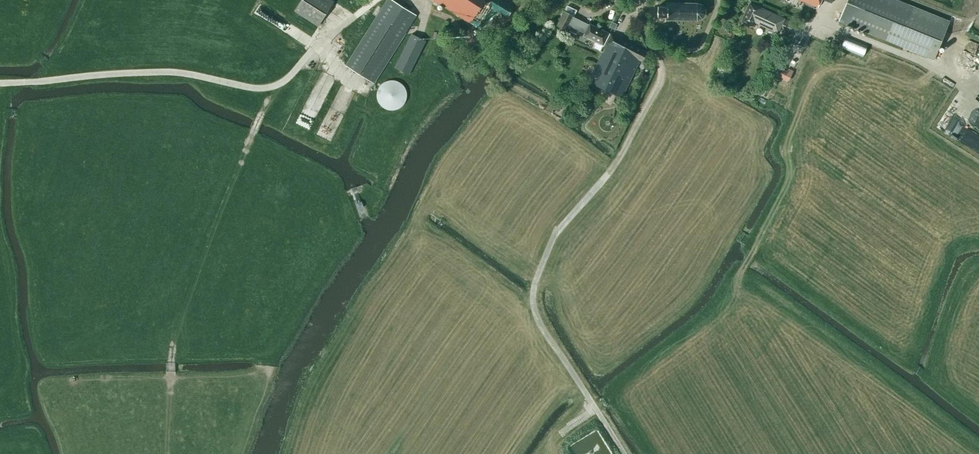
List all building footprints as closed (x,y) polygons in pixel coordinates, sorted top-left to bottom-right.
[(331,0),(302,0),(295,11),(318,26),(334,2),(331,0)] [(373,83),(416,16),(391,0),(387,0),(346,65),(373,83)] [(480,30),(491,13),(491,12),(497,16),(500,12),(508,16),(514,8),(501,0),(434,0),(480,30)] [(839,22),(933,59),(949,21),(897,0),(848,0),(839,22)] [(666,16),(666,20),(698,20),(703,19),(705,14),(705,9),(702,5),(697,3),(667,3),(667,6),(658,6),(658,15),(666,16)] [(780,28),(790,32),(794,23),(784,19),(750,3),(742,20),(753,26),(755,22),(778,33),(780,28)] [(592,48),(600,52),(603,47),(604,47),(611,34),(590,24),(589,25),(574,17),(577,11),(567,5),(564,11),(556,26),(567,31),(570,25),(586,32),(583,37),(595,43),(592,48)] [(395,68),(409,75),(426,41),(411,34),(395,68)] [(638,61),(639,60),(644,62),(648,53),(611,34),(604,47),(588,81),(622,98),(639,62),(638,61)] [(846,35),(841,48),(864,57),(869,44),(846,35)] [(792,79),(794,71),(788,69),(785,76),(792,79)] [(406,91),(405,89),(404,87),(402,85),(400,83),(398,82),(396,81),(394,81),(391,81),(388,81),(386,82),(383,83),(381,85),(380,87),(379,88),(378,91),(377,93),(377,95),(377,98),(378,100),(379,103),(381,105),(383,107),(386,109),(389,110),(392,110),(394,110),(397,109),(400,108),(402,106),(404,104),(405,101),(406,99),(407,96),(406,93),(406,91)] [(955,135),(961,123),(956,120),(961,111),(955,109),(945,130),(955,135)] [(598,428),(571,444),(576,453),(612,453),(598,428)]
